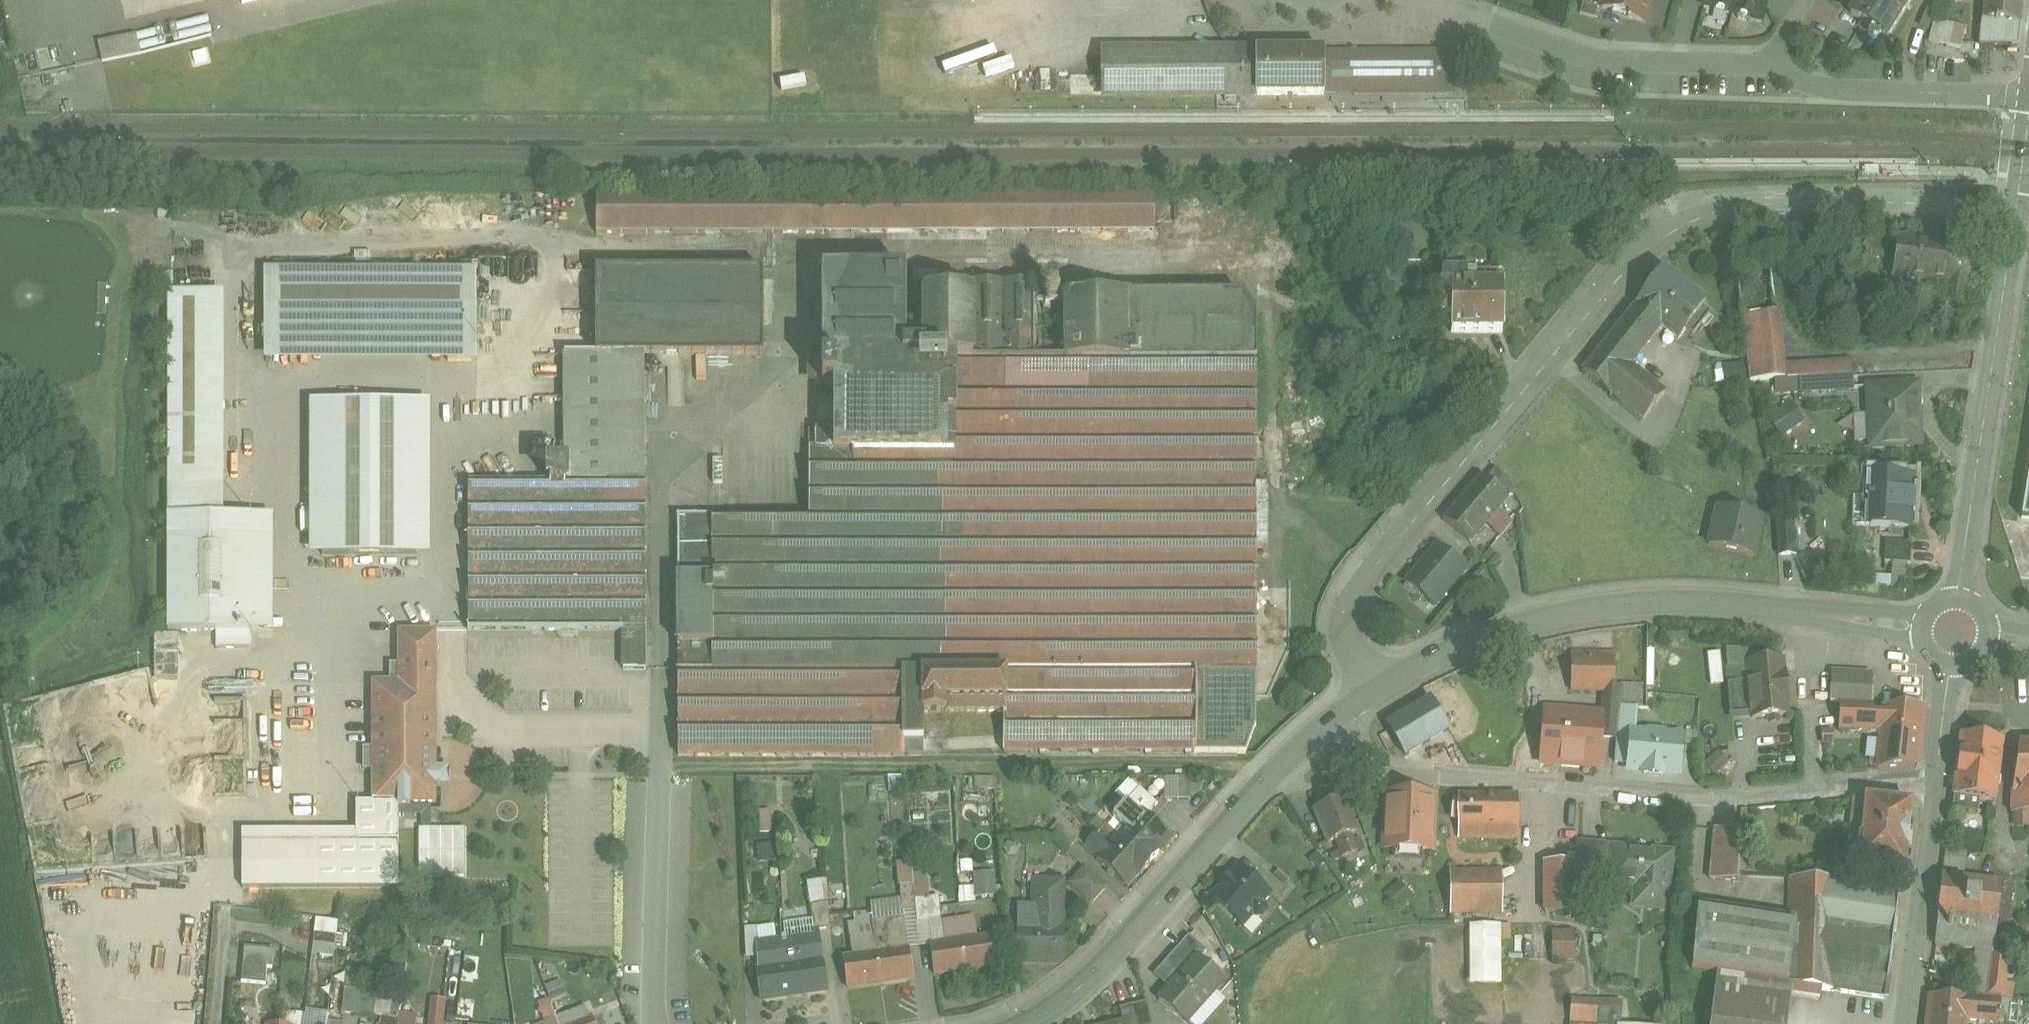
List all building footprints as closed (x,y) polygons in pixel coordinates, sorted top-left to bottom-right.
[(1602,10),(1629,18),(1628,19),(1643,24),(1649,4),(1646,4),(1647,0),(1605,0),(1602,10)] [(1704,6),(1715,10),(1714,13),(1726,17),(1728,13),(1733,15),(1737,0),(1706,0),(1704,6)] [(1733,15),(1738,16),(1737,20),(1750,23),(1751,20),(1762,23),(1768,0),(1737,0),(1733,15)] [(1851,16),(1871,29),(1873,27),(1888,36),(1909,2),(1906,0),(1861,0),(1851,16)] [(1980,47),(2018,46),(2023,0),(1985,0),(1980,47)] [(1598,9),(1583,5),(1580,16),(1595,20),(1598,9)] [(139,32),(142,48),(214,36),(211,20),(139,32)] [(1966,27),(1934,20),(1929,41),(1961,48),(1966,27)] [(105,63),(142,55),(138,35),(101,43),(105,63)] [(1256,48),(1102,49),(1102,101),(1257,101),(1257,98),(1256,51),(1256,48)] [(1031,51),(963,70),(967,83),(1035,64),(1031,51)] [(1325,51),(1256,51),(1257,98),(1325,97),(1325,51)] [(1455,53),(1436,53),(1436,97),(1456,97),(1455,53)] [(1032,194),(942,194),(942,232),(1032,232),(1032,194)] [(1155,194),(1032,194),(1032,232),(1155,232),(1155,194)] [(800,195),(597,195),(597,233),(800,233),(800,195)] [(1973,249),(1898,238),(1892,278),(1947,286),(1945,303),(1963,306),(1966,288),(1967,288),(1973,249)] [(1770,263),(1735,268),(1741,316),(1776,312),(1770,263)] [(597,354),(565,354),(566,469),(544,469),(544,483),(469,483),(469,629),(624,628),(624,670),(646,670),(646,482),(645,356),(763,356),(763,271),(715,273),(715,269),(685,268),(685,273),(597,271),(597,354)] [(1704,304),(1663,270),(1635,304),(1660,324),(1677,338),(1704,304)] [(477,271),(265,271),(265,351),(477,351),(477,271)] [(1258,298),(1127,296),(1127,362),(924,362),(924,325),(905,324),(905,271),(823,271),(823,364),(822,364),(822,386),(834,386),(834,431),(816,431),(816,449),(810,449),(810,518),(798,518),(797,757),(895,758),(895,756),(924,756),(924,714),(1004,714),(1004,751),(1004,754),(1008,754),(1008,756),(1237,757),(1237,755),(1246,755),(1256,726),(1256,700),(1269,700),(1291,650),(1291,590),(1256,590),(1255,551),(1268,551),(1268,489),(1258,490),(1258,298)] [(1503,274),(1442,274),(1442,318),(1451,318),(1451,333),(1502,334),(1503,274)] [(1060,295),(1061,291),(1060,287),(1058,283),(1054,281),(1050,280),(1045,281),(1042,284),(1039,287),(1039,291),(1040,295),(1042,299),(1046,301),(1050,302),(1054,301),(1058,299),(1060,295)] [(1036,284),(971,283),(971,281),(943,281),(943,294),(924,294),(924,325),(924,362),(1127,362),(1127,296),(1065,296),(1065,303),(1036,303),(1036,284)] [(211,293),(169,293),(168,515),(211,515),(211,293)] [(1635,304),(1603,344),(1628,364),(1660,324),(1635,304)] [(1786,363),(1780,311),(1776,312),(1741,316),(1747,360),(1750,381),(1810,378),(1852,376),(1851,360),(1786,363)] [(1628,364),(1603,344),(1581,371),(1641,419),(1663,392),(1628,364)] [(1747,360),(1736,360),(1736,381),(1750,381),(1747,360)] [(1852,376),(1810,378),(1811,391),(1854,389),(1853,376),(1852,376)] [(1916,385),(1867,387),(1871,447),(1919,444),(1916,385)] [(1789,446),(1814,431),(1795,401),(1770,417),(1789,446)] [(427,404),(313,402),(311,552),(425,553),(427,404)] [(1508,499),(1514,492),(1511,487),(1506,479),(1500,472),(1491,465),(1481,477),(1508,499)] [(1481,476),(1444,520),(1470,542),(1508,499),(1481,477),(1481,476)] [(1913,478),(1866,476),(1865,499),(1870,500),(1869,527),(1911,529),(1913,478)] [(1760,519),(1716,509),(1708,545),(1753,555),(1760,519)] [(211,515),(168,515),(168,632),(253,632),(253,516),(211,515)] [(798,518),(714,518),(714,516),(678,516),(678,672),(679,756),(696,756),(696,757),(797,757),(798,518)] [(1792,520),(1777,521),(1779,557),(1795,555),(1792,520)] [(1911,544),(1886,543),(1885,563),(1910,564),(1911,544)] [(1437,547),(1406,583),(1434,607),(1465,571),(1437,547)] [(1875,585),(1893,587),(1894,578),(1876,575),(1875,585)] [(436,632),(399,632),(399,683),(373,683),(373,759),(365,760),(365,770),(373,770),(373,803),(373,804),(399,804),(399,808),(411,808),(411,804),(437,804),(436,632)] [(1781,650),(1727,650),(1729,667),(1747,665),(1783,661),(1782,649),(1780,649),(1781,650)] [(1615,660),(1571,659),(1571,691),(1605,692),(1615,692),(1615,688),(1615,660)] [(1783,661),(1747,665),(1752,719),(1788,715),(1783,661)] [(1871,675),(1833,673),(1831,699),(1870,702),(1871,675)] [(1615,692),(1605,692),(1603,716),(1601,738),(1616,740),(1617,739),(1618,727),(1619,708),(1619,707),(1620,688),(1615,688),(1615,692)] [(1431,699),(1387,725),(1406,757),(1450,731),(1431,699)] [(1873,704),(1840,703),(1839,730),(1882,730),(1884,715),(1872,714),(1873,704)] [(1923,708),(1885,707),(1884,715),(1882,730),(1878,769),(1917,766),(1923,708)] [(1636,709),(1619,708),(1618,727),(1635,728),(1636,709)] [(1576,719),(1544,716),(1541,763),(1599,768),(1601,738),(1603,716),(1576,714),(1576,719)] [(245,759),(246,723),(220,722),(219,747),(235,748),(235,759),(245,759)] [(1635,728),(1618,727),(1617,739),(1616,740),(1615,762),(1630,764),(1633,735),(1634,735),(1635,728)] [(1833,731),(1822,731),(1823,743),(1834,742),(1833,731)] [(1663,733),(1651,732),(1647,736),(1634,735),(1633,735),(1630,764),(1630,771),(1644,772),(1643,776),(1663,777),(1664,773),(1677,774),(1680,739),(1666,738),(1663,733)] [(2004,739),(1962,734),(1954,797),(1996,802),(2004,739)] [(2019,744),(2012,791),(2011,812),(2028,812),(2028,743),(2019,744)] [(1721,752),(1706,764),(1716,776),(1731,763),(1721,752)] [(1166,776),(1167,798),(1194,798),(1194,776),(1166,776)] [(1140,789),(1129,801),(1146,816),(1156,804),(1140,789)] [(1435,797),(1387,795),(1385,849),(1433,851),(1435,797)] [(1517,797),(1460,797),(1460,800),(1454,800),(1452,819),(1460,819),(1459,838),(1494,838),(1494,839),(1519,839),(1519,829),(1517,829),(1517,797)] [(1345,799),(1316,811),(1329,844),(1336,840),(1343,858),(1358,852),(1351,835),(1358,832),(1345,799)] [(1912,804),(1866,799),(1863,831),(1856,831),(1853,853),(1860,854),(1859,864),(1905,869),(1912,804)] [(357,843),(317,843),(317,889),(399,889),(399,808),(399,804),(373,804),(373,803),(357,803),(357,843)] [(1126,803),(1106,825),(1119,837),(1139,815),(1126,803)] [(773,811),(761,811),(761,833),(773,833),(773,811)] [(1172,841),(1141,813),(1139,815),(1119,837),(1150,865),(1159,854),(1158,853),(1167,841),(1169,843),(1172,841)] [(1078,840),(1059,823),(1048,834),(1068,852),(1078,840)] [(1106,825),(1085,848),(1098,860),(1097,861),(1128,889),(1140,875),(1141,876),(1151,865),(1150,865),(1119,837),(1106,825)] [(1741,831),(1715,829),(1710,880),(1737,882),(1741,831)] [(243,889),(317,889),(317,843),(243,843),(243,889)] [(773,845),(758,846),(759,862),(775,861),(773,845)] [(1604,849),(1581,846),(1579,863),(1580,881),(1601,883),(1604,849)] [(1671,855),(1614,850),(1611,884),(1647,887),(1645,907),(1666,909),(1671,855)] [(1967,853),(1947,850),(1944,877),(1963,879),(1967,853)] [(1245,863),(1215,897),(1247,925),(1277,891),(1245,863)] [(1579,863),(1545,863),(1545,913),(1580,913),(1580,882),(1580,881),(1579,863)] [(1106,891),(1082,869),(1070,882),(1094,903),(1106,891)] [(1500,873),(1452,874),(1453,914),(1501,913),(1500,873)] [(995,874),(974,875),(976,898),(997,897),(995,874)] [(1944,877),(1938,876),(1933,917),(1939,918),(1936,945),(1994,953),(2003,884),(1944,877)] [(1697,912),(1692,970),(1718,974),(1711,1023),(1787,1023),(1792,986),(1884,999),(1899,894),(1790,878),(1789,927),(1697,912)] [(826,879),(810,881),(812,903),(828,902),(826,879)] [(1387,893),(1400,908),(1415,895),(1402,880),(1387,893)] [(1063,882),(1034,882),(1034,908),(1018,908),(1018,964),(1064,964),(1064,930),(1064,899),(1063,899),(1063,882)] [(914,886),(900,887),(902,913),(916,912),(915,900),(914,886)] [(939,898),(915,900),(916,912),(917,924),(941,922),(939,898)] [(829,903),(811,906),(814,932),(831,929),(829,903)] [(904,919),(872,923),(872,924),(877,955),(881,983),(881,984),(913,979),(909,950),(909,949),(904,919)] [(976,921),(959,923),(962,943),(976,941),(975,932),(977,932),(976,921)] [(959,923),(942,925),(943,936),(938,936),(939,947),(962,943),(959,923)] [(872,924),(856,926),(860,957),(877,955),(872,924)] [(1502,926),(1470,926),(1470,984),(1502,984),(1502,926)] [(337,935),(315,932),(314,943),(336,946),(337,935)] [(1575,934),(1552,935),(1552,961),(1576,960),(1575,934)] [(819,936),(786,941),(792,996),(828,991),(819,936)] [(1206,952),(1190,937),(1159,971),(1174,985),(1159,1002),(1184,1023),(1224,980),(1200,959),(1206,952)] [(976,941),(962,943),(966,971),(997,966),(992,939),(976,941)] [(786,941),(757,945),(763,1000),(792,996),(786,941)] [(336,946),(314,943),(312,955),(334,958),(336,946)] [(939,947),(931,948),(935,975),(966,971),(962,943),(939,947)] [(274,951),(246,948),(242,981),(265,983),(266,966),(272,967),(274,951)] [(860,957),(845,960),(849,988),(881,983),(877,955),(860,957)] [(2008,958),(1992,956),(1987,998),(2001,999),(2004,999),(2006,984),(2008,958)] [(562,981),(546,987),(552,1002),(568,996),(562,981)] [(2013,984),(2006,984),(2004,999),(2012,999),(2013,984)] [(361,988),(345,986),(341,1013),(358,1015),(361,988)] [(376,991),(361,988),(358,1015),(373,1017),(376,991)] [(299,997),(283,995),(281,1010),(297,1012),(299,997)] [(1662,995),(1645,1002),(1652,1020),(1669,1013),(1662,995)] [(1931,996),(1928,1023),(1967,1023),(1967,1021),(1968,1000),(1931,996)] [(1987,998),(1969,996),(1968,1000),(1967,1021),(1998,1023),(2001,999),(1987,998)] [(279,1000),(264,999),(264,1009),(278,1010),(279,1000)] [(432,1000),(429,1023),(444,1023),(446,1001),(432,1000)] [(555,1015),(549,1000),(538,1004),(543,1020),(555,1015)] [(1572,1000),(1570,1023),(1622,1023),(1623,1002),(1572,1000)] [(390,1019),(382,1018),(381,1023),(398,1023),(401,1004),(392,1003),(390,1019)] [(1120,1008),(1123,1023),(1130,1023),(1137,1023),(1152,1023),(1147,1003),(1120,1008)] [(558,1023),(576,1023),(591,1018),(587,1006),(556,1018),(558,1023)]
